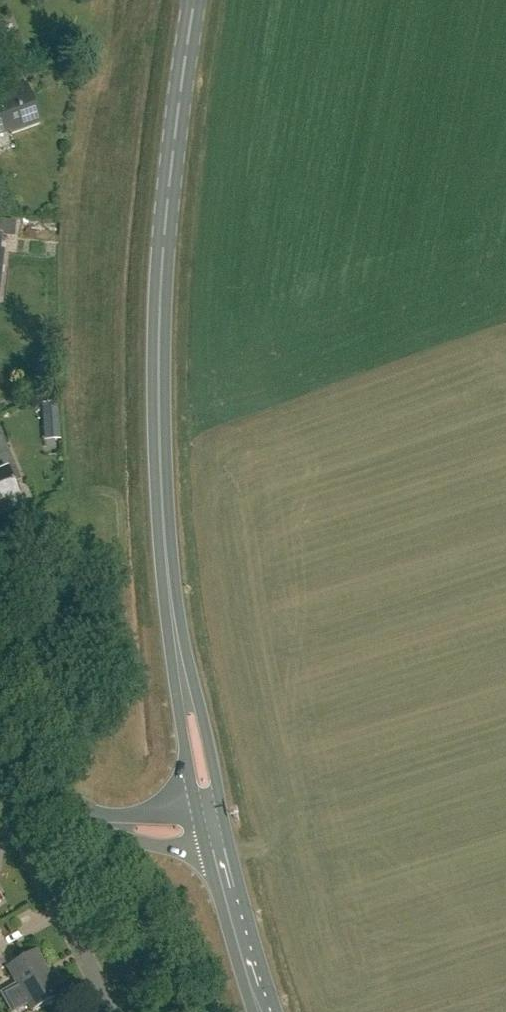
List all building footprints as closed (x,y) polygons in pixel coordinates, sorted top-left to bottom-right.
[(22,84),(6,90),(10,99),(0,103),(0,133),(7,131),(9,136),(40,124),(28,92),(25,93),(22,84)] [(0,223),(0,238),(12,239),(14,224),(0,223)] [(57,414),(42,415),(43,427),(58,426),(57,414)] [(0,455),(0,501),(15,495),(10,483),(18,479),(14,469),(7,452),(0,455)] [(35,952),(7,967),(17,986),(2,994),(11,1011),(12,1011),(28,1004),(33,1011),(60,996),(35,952)]
